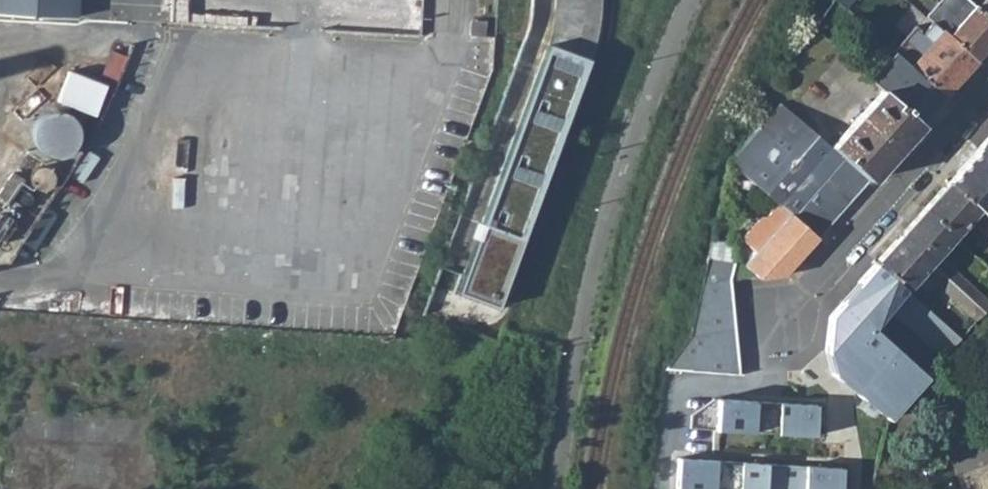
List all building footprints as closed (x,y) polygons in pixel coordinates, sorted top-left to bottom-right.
[(70,11),(71,0),(0,0),(0,6),(70,11)] [(555,7),(600,10),(601,0),(555,0),(555,7)] [(851,13),(860,3),(857,0),(837,0),(836,1),(851,13)] [(929,17),(934,21),(978,61),(987,50),(987,16),(974,3),(970,0),(943,0),(929,17)] [(974,3),(987,16),(987,0),(976,0),(974,3)] [(600,10),(555,7),(551,29),(545,50),(587,66),(596,34),(600,10)] [(913,67),(946,97),(978,61),(934,21),(924,33),(916,26),(894,52),(896,53),(906,62),(913,67)] [(107,36),(95,65),(110,73),(123,43),(107,36)] [(587,66),(545,50),(454,292),(496,308),(587,66)] [(888,94),(922,124),(946,97),(913,67),(906,62),(896,53),(872,80),(883,90),(888,94)] [(88,107),(98,77),(63,64),(51,95),(88,107)] [(833,148),(870,182),(922,124),(888,94),(883,90),(833,148)] [(794,218),(805,228),(829,199),(843,213),(870,182),(833,148),(782,103),(731,162),(732,165),(785,211),(794,218)] [(63,107),(49,104),(36,107),(27,116),(22,132),(23,144),(32,156),(45,162),(60,160),(71,153),(79,142),(78,126),(73,114),(63,107)] [(987,158),(987,138),(978,149),(983,153),(987,158)] [(978,149),(969,159),(974,164),(983,153),(978,149)] [(983,153),(974,164),(969,159),(957,173),(976,189),(968,199),(979,209),(985,214),(987,217),(987,158),(983,153)] [(976,189),(957,173),(949,182),(968,199),(976,189)] [(924,210),(954,237),(979,209),(968,199),(949,182),(924,210)] [(817,241),(843,213),(829,199),(805,228),(817,241)] [(786,276),(817,241),(805,228),(794,218),(785,211),(781,208),(771,221),(763,219),(747,238),(749,244),(758,252),(747,265),(762,278),(786,276)] [(900,236),(930,263),(954,237),(924,210),(900,236)] [(987,234),(987,217),(985,214),(976,223),(987,234)] [(876,263),(906,289),(930,263),(900,236),(876,263)] [(714,241),(710,260),(736,264),(739,245),(714,241)] [(710,260),(704,286),(732,280),(736,264),(710,260)] [(984,312),(987,308),(987,301),(945,261),(937,269),(984,312)] [(906,289),(876,263),(834,310),(827,349),(837,363),(839,365),(847,356),(865,361),(857,386),(893,413),(926,376),(871,327),(906,289)] [(930,276),(978,319),(984,312),(937,269),(930,276)] [(704,286),(699,305),(734,298),(732,280),(704,286)] [(699,305),(696,320),(735,312),(734,298),(699,305)] [(696,320),(692,337),(737,328),(735,312),(696,320)] [(670,367),(741,373),(737,328),(692,337),(670,367)] [(837,363),(827,349),(831,375),(889,418),(893,413),(857,386),(865,361),(847,356),(839,365),(837,363)] [(717,399),(713,399),(691,416),(690,429),(715,430),(717,399)] [(818,405),(717,399),(715,430),(816,436),(818,405)] [(679,459),(678,488),(843,488),(844,469),(759,463),(679,459)]
